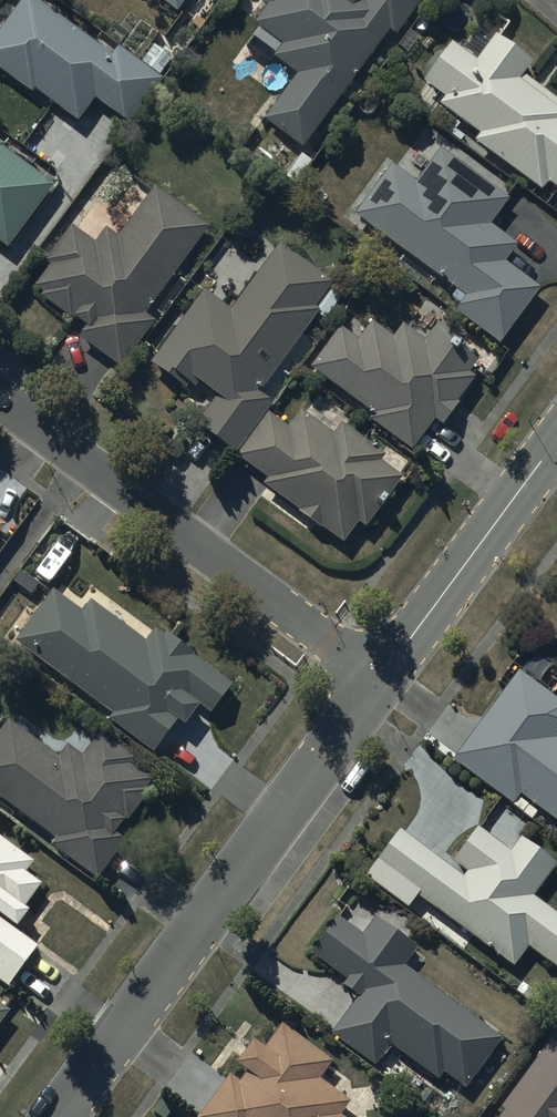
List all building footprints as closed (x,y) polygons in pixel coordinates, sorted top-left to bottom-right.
[(0,33),(0,77),(31,100),(35,95),(77,126),(93,104),(126,128),(160,82),(117,51),(111,60),(29,0),(24,0),(0,33)] [(174,16),(186,0),(152,0),(174,16)] [(350,0),(274,0),(252,29),(280,50),(272,62),(296,80),(262,125),(301,154),(388,37),(393,40),(423,0),(364,0),(359,7),(350,0)] [(522,79),(530,67),(491,41),(475,64),(450,46),(422,87),(443,101),(437,110),(477,138),(471,147),(541,195),(546,188),(556,195),(556,104),(522,79)] [(5,253),(51,190),(0,152),(0,249),(5,253)] [(508,203),(439,153),(414,187),(389,169),(352,219),(455,295),(450,301),(459,308),(453,316),(499,348),(540,292),(503,266),(516,248),(490,229),(508,203)] [(208,230),(152,190),(116,240),(105,232),(94,246),(70,229),(43,266),(48,270),(33,290),(41,297),(39,300),(71,324),(72,322),(85,332),(77,342),(119,372),(153,324),(144,318),(208,230)] [(331,287),(278,248),(229,314),(203,294),(148,368),(185,395),(189,389),(194,393),(198,388),(215,401),(194,429),(233,458),(271,406),(258,396),(319,314),(314,310),(331,287)] [(391,341),(370,325),(356,344),(340,331),(308,371),(371,420),(369,424),(410,455),(434,424),(441,430),(459,406),(457,405),(474,382),(469,378),(480,363),(463,350),(461,349),(451,340),(448,344),(432,332),(423,344),(401,327),(391,341)] [(331,438),(300,412),(284,431),(269,418),(236,459),(266,483),(262,489),(297,516),(296,517),(319,535),(321,533),(340,548),(357,527),(364,532),(377,516),(378,517),(388,504),(386,503),(402,483),(379,465),(382,461),(340,427),(331,438)] [(9,525),(0,519),(0,537),(9,525)] [(53,595),(15,646),(113,718),(109,724),(153,757),(176,726),(183,732),(197,713),(208,721),(231,689),(154,632),(144,645),(89,605),(81,616),(53,595)] [(555,743),(556,741),(556,704),(516,675),(451,764),(522,816),(528,807),(556,828),(556,744),(555,743)] [(0,733),(0,804),(53,843),(48,850),(96,886),(126,846),(116,838),(124,827),(122,825),(124,823),(127,825),(148,796),(144,794),(150,785),(128,769),(133,763),(98,737),(81,759),(65,747),(56,759),(7,723),(0,733)] [(417,900),(512,972),(527,952),(556,974),(556,919),(532,900),(554,869),(519,843),(509,855),(477,831),(451,866),(464,876),(462,880),(400,834),(364,881),(407,913),(417,900)] [(7,989),(35,952),(12,935),(25,918),(21,914),(40,888),(25,877),(33,866),(0,842),(0,984),(7,989)] [(500,1043),(403,970),(416,953),(374,922),(362,939),(337,921),(309,959),(344,985),(340,990),(356,1002),(329,1038),(373,1070),(388,1050),(436,1085),(442,1078),(463,1093),(500,1043)] [(10,1015),(0,1008),(0,1029),(10,1015)] [(349,1106),(319,1084),(332,1067),(280,1028),(260,1054),(251,1047),(234,1070),(244,1077),(238,1085),(229,1079),(200,1116),(341,1116),(349,1106)] [(501,1110),(505,1114),(503,1116),(556,1116),(556,1040),(553,1037),(501,1110)]
